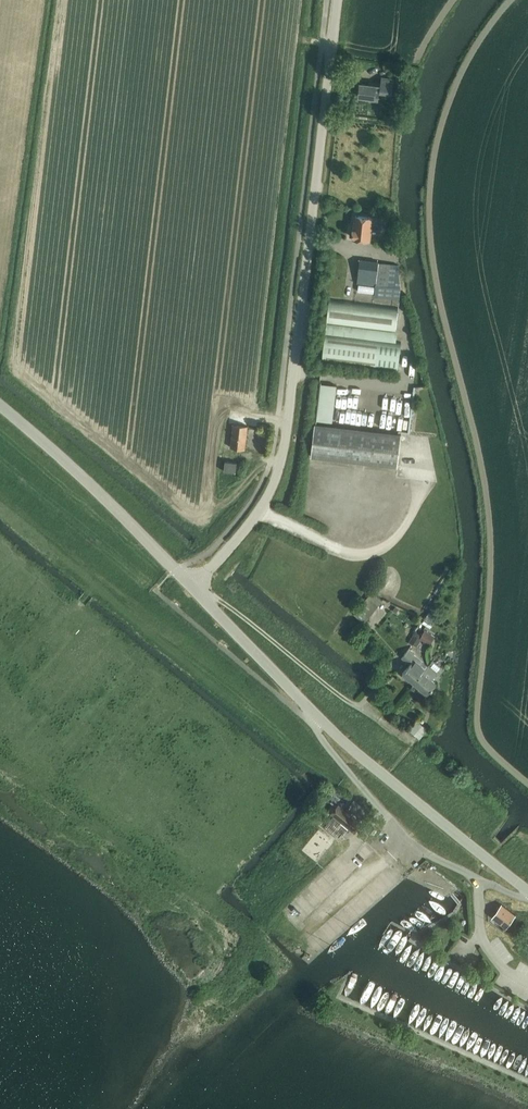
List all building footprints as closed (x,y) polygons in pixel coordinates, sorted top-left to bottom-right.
[(391,92),(393,79),(382,78),(381,83),(370,82),(370,84),(361,83),(359,96),(369,97),(369,100),(375,101),(376,98),(378,98),(379,91),(391,92)] [(382,228),(383,218),(356,215),(355,229),(351,228),(350,235),(354,236),(354,237),(370,239),(372,226),(382,228)] [(357,282),(376,284),(388,285),(387,294),(400,296),(401,292),(400,287),(401,288),(397,264),(379,262),(360,259),(357,282)] [(358,284),(358,291),(374,293),(375,286),(358,284)] [(401,342),(395,341),(396,332),(399,307),(330,298),(327,323),(325,333),(322,361),(398,370),(401,342)] [(245,448),(248,425),(234,423),(231,447),(245,448)] [(311,456),(398,466),(402,434),(315,423),(311,456)] [(236,472),(237,462),(225,460),(224,471),(236,472)] [(375,610),(364,601),(354,613),(365,622),(375,610)] [(420,638),(419,638),(421,639),(429,645),(435,636),(425,629),(420,638)] [(409,642),(416,647),(421,639),(419,638),(414,634),(409,642)] [(402,673),(414,683),(415,682),(423,671),(425,663),(423,662),(423,661),(415,653),(415,652),(409,647),(402,657),(410,664),(402,673)] [(415,682),(414,683),(419,687),(418,689),(425,695),(426,692),(428,693),(437,682),(433,678),(438,671),(429,663),(427,665),(425,663),(423,671),(415,682)] [(361,818),(367,811),(354,800),(348,808),(361,818)] [(332,812),(340,819),(354,831),(361,823),(338,804),(332,812)] [(492,916),(506,926),(507,926),(516,914),(501,904),(492,916)]
